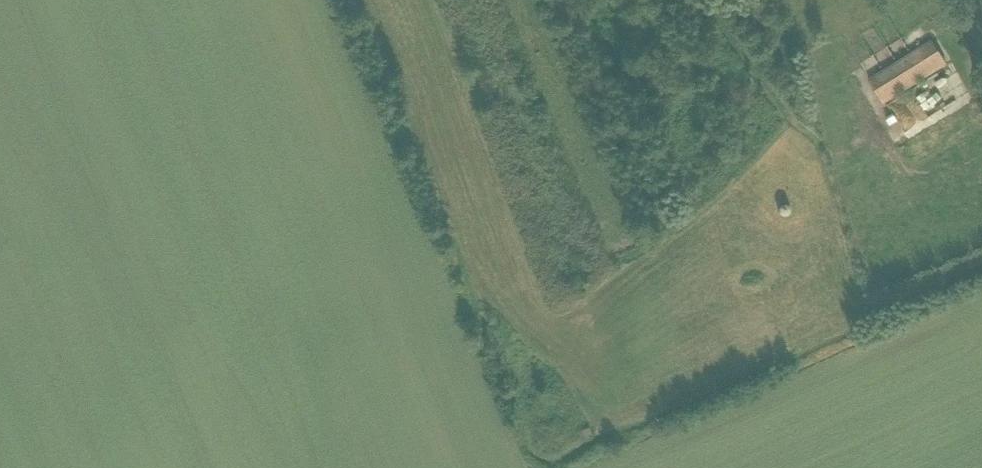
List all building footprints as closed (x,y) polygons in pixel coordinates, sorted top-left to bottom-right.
[(932,42),(872,83),(886,104),(946,64),(932,42)]
